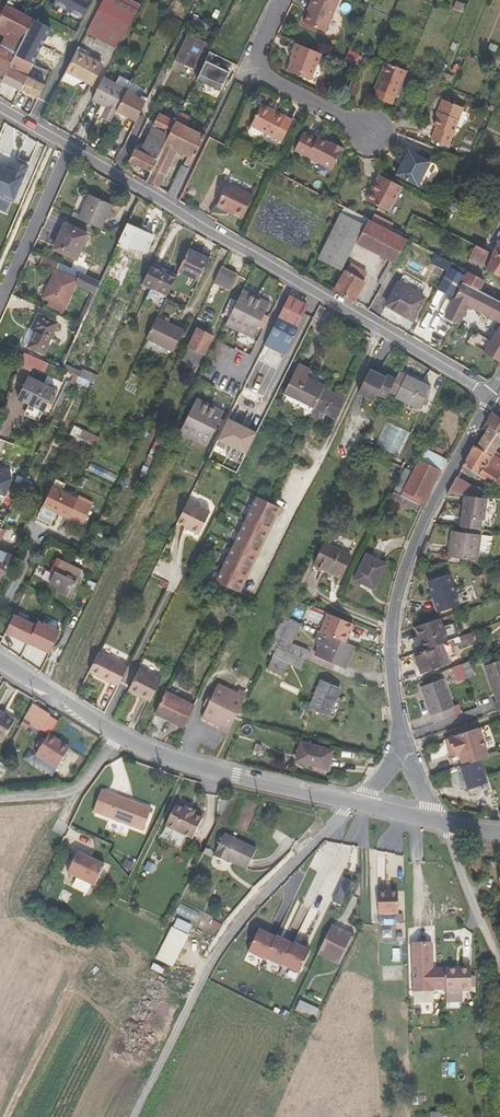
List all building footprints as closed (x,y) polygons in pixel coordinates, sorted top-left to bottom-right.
[(6,4),(0,16),(0,81),(2,82),(29,28),(34,19),(16,9),(20,0),(8,0),(6,4)] [(83,18),(92,0),(54,0),(53,3),(83,18)] [(118,50),(141,5),(131,0),(103,0),(99,8),(86,33),(118,50)] [(306,23),(327,32),(342,0),(313,0),(311,5),(313,6),(311,11),(306,23)] [(466,5),(456,1),(453,8),(463,12),(466,5)] [(194,17),(191,23),(194,24),(207,30),(210,25),(194,17)] [(45,37),(29,28),(2,82),(38,99),(45,85),(26,76),(45,37)] [(176,60),(194,69),(207,43),(188,34),(176,60)] [(310,80),(321,53),(295,43),(292,51),(295,53),(287,71),(310,80)] [(101,65),(78,53),(76,52),(72,59),(62,80),(73,86),(85,81),(91,85),(101,65)] [(221,89),(229,70),(205,59),(197,79),(221,89)] [(385,62),(380,74),(382,75),(376,90),(373,97),(392,105),(395,97),(397,98),(408,71),(385,62)] [(436,73),(424,68),(420,76),(429,79),(432,81),(436,73)] [(101,117),(110,122),(116,112),(126,91),(127,90),(117,85),(103,77),(92,99),(101,104),(106,107),(102,116),(101,117)] [(121,78),(117,85),(127,90),(130,83),(121,78)] [(126,91),(116,112),(135,122),(146,101),(126,91)] [(200,99),(189,94),(182,108),(193,114),(200,99)] [(439,112),(434,125),(436,127),(431,139),(449,146),(464,108),(443,100),(439,111),(439,112)] [(96,113),(102,116),(106,107),(101,104),(96,113)] [(262,105),(260,108),(274,114),(275,112),(262,105)] [(182,166),(189,169),(205,135),(187,126),(193,114),(182,108),(175,121),(169,134),(157,159),(150,172),(146,182),(157,189),(176,149),(188,154),(182,166)] [(292,121),(275,112),(274,114),(260,108),(251,126),(282,141),(292,121)] [(160,113),(153,126),(169,134),(175,121),(160,113)] [(153,126),(140,151),(157,159),(169,134),(153,126)] [(295,151),(332,170),(343,148),(331,142),(330,143),(317,137),(316,138),(304,132),(295,151)] [(157,159),(140,151),(136,149),(129,161),(150,172),(157,159)] [(433,163),(410,151),(406,160),(403,167),(398,176),(421,187),(433,163)] [(27,167),(15,161),(11,170),(0,166),(0,198),(2,199),(3,197),(10,200),(12,201),(27,167)] [(181,165),(167,195),(175,199),(189,169),(182,166),(181,165)] [(389,212),(402,187),(381,176),(379,175),(366,200),(389,212)] [(217,205),(242,218),(253,197),(228,184),(217,205)] [(90,195),(79,219),(101,229),(112,204),(90,195)] [(189,199),(182,195),(179,202),(185,205),(189,199)] [(318,259),(329,265),(336,251),(348,258),(364,225),(340,213),(327,239),(318,259)] [(356,244),(389,260),(394,263),(407,239),(402,236),(369,220),(356,244)] [(53,249),(76,259),(88,234),(65,224),(53,249)] [(118,245),(127,249),(129,245),(139,249),(147,253),(154,237),(127,225),(121,238),(118,245)] [(498,242),(492,253),(487,268),(486,269),(499,277),(499,242),(498,242)] [(137,254),(139,249),(129,245),(127,249),(137,254)] [(470,259),(483,265),(488,251),(476,245),(470,259)] [(210,258),(190,248),(178,272),(199,282),(210,258)] [(342,271),(348,258),(336,251),(329,265),(342,271)] [(38,267),(54,274),(59,263),(43,256),(38,267)] [(435,256),(432,263),(448,269),(451,262),(435,256)] [(387,266),(382,276),(386,279),(394,263),(389,260),(386,265),(387,266)] [(75,285),(95,294),(101,282),(59,263),(54,274),(43,298),(65,308),(75,285)] [(143,284),(167,296),(177,275),(153,264),(143,284)] [(338,292),(354,301),(364,284),(361,281),(366,273),(350,264),(335,290),(338,292)] [(237,275),(222,267),(214,283),(230,290),(237,275)] [(467,271),(462,282),(479,291),(485,281),(467,271)] [(452,301),(454,298),(462,282),(453,278),(443,297),(452,301)] [(487,295),(479,291),(462,282),(454,298),(470,306),(474,308),(479,310),(487,295)] [(386,306),(412,321),(425,298),(398,283),(386,306)] [(243,290),(226,324),(253,338),(270,303),(243,290)] [(487,295),(479,310),(491,316),(499,321),(499,302),(487,295)] [(269,347),(294,359),(318,312),(288,297),(260,354),(264,356),(269,347)] [(466,312),(470,306),(454,298),(452,301),(451,304),(466,312)] [(459,324),(466,312),(451,304),(445,316),(459,324)] [(31,329),(35,331),(29,346),(44,353),(57,323),(38,315),(31,329)] [(146,339),(167,349),(177,327),(157,317),(146,339)] [(490,341),(499,347),(499,325),(490,341)] [(183,330),(177,327),(167,349),(173,352),(183,330)] [(35,331),(31,329),(29,328),(23,340),(25,345),(29,346),(35,331)] [(183,360),(198,367),(213,336),(198,329),(183,360)] [(490,341),(477,333),(471,341),(499,359),(499,347),(490,341)] [(19,367),(31,372),(33,367),(44,372),(49,363),(25,352),(19,367)] [(281,400),(293,406),(307,377),(310,370),(299,364),(281,400)] [(385,377),(371,370),(359,393),(375,401),(378,394),(386,398),(388,393),(395,378),(387,374),(385,377)] [(405,375),(398,372),(395,378),(388,393),(395,396),(405,375)] [(430,386),(405,375),(395,396),(420,408),(422,404),(426,406),(429,400),(425,398),(430,386)] [(18,399),(44,411),(55,389),(28,376),(18,399)] [(314,409),(326,414),(336,419),(346,399),(324,388),(325,386),(307,377),(293,406),(308,414),(312,407),(314,409)] [(224,412),(197,398),(180,433),(207,446),(224,412)] [(321,425),(326,414),(314,409),(309,418),(321,425)] [(496,451),(499,444),(499,419),(492,412),(483,430),(486,432),(475,449),(490,459),(487,463),(499,471),(499,454),(496,451)] [(140,416),(132,433),(140,437),(148,420),(140,416)] [(217,442),(245,456),(256,436),(227,421),(217,442)] [(385,424),(379,446),(397,451),(403,429),(385,424)] [(92,452),(99,438),(73,426),(67,440),(92,452)] [(425,448),(441,456),(444,451),(428,442),(425,448)] [(475,474),(492,485),(499,476),(499,471),(487,463),(490,459),(475,449),(473,447),(463,466),(475,474)] [(447,460),(441,456),(425,448),(413,472),(401,495),(418,504),(423,506),(431,490),(447,460)] [(381,449),(378,455),(401,467),(404,461),(381,449)] [(117,475),(91,462),(87,471),(113,483),(117,475)] [(473,478),(475,474),(463,466),(461,471),(473,478)] [(415,509),(418,504),(401,495),(413,472),(405,468),(392,497),(415,509)] [(0,471),(0,493),(7,495),(14,476),(0,471)] [(492,485),(499,492),(499,476),(492,485)] [(474,487),(457,478),(448,494),(451,494),(464,496),(480,498),(488,489),(474,487)] [(69,516),(77,499),(77,497),(53,486),(43,506),(68,518),(69,516)] [(205,492),(195,487),(185,507),(194,512),(198,514),(197,515),(206,520),(217,498),(216,497),(214,493),(209,491),(205,492)] [(485,520),(488,499),(480,498),(464,496),(462,518),(482,520),(485,520)] [(258,497),(218,581),(239,591),(279,507),(258,497)] [(91,506),(77,499),(69,516),(83,524),(91,506)] [(482,520),(462,518),(461,528),(471,529),(481,530),(482,520)] [(480,539),(481,535),(461,533),(452,532),(449,557),(478,561),(479,553),(480,544),(480,539)] [(487,540),(480,539),(480,544),(479,553),(485,554),(487,540)] [(315,565),(340,577),(350,556),(325,543),(315,565)] [(12,556),(0,550),(0,581),(12,556)] [(354,579),(374,589),(386,564),(366,554),(354,579)] [(85,567),(92,571),(96,564),(88,560),(85,567)] [(59,592),(70,597),(82,571),(61,561),(51,583),(61,588),(59,592)] [(428,582),(439,613),(459,606),(449,575),(428,582)] [(213,597),(231,605),(234,599),(217,590),(213,597)] [(328,612),(320,631),(345,642),(353,623),(328,612)] [(28,642),(36,625),(14,615),(6,632),(28,643),(28,642)] [(267,668),(282,675),(292,653),(277,646),(291,618),(283,615),(268,647),(275,651),(267,668)] [(292,643),(302,623),(291,618),(277,646),(292,653),(305,659),(309,650),(292,643)] [(420,640),(415,642),(419,653),(434,647),(443,644),(448,642),(440,619),(415,628),(419,637),(420,640)] [(28,642),(50,653),(58,635),(37,625),(36,625),(28,642)] [(346,668),(355,646),(345,642),(320,631),(315,642),(320,644),(315,655),(346,668)] [(472,633),(450,641),(452,647),(460,644),(460,646),(475,641),(472,633)] [(449,663),(443,644),(434,647),(441,666),(449,663)] [(421,673),(441,666),(434,647),(419,653),(414,654),(421,673)] [(301,668),(305,659),(292,653),(282,675),(286,676),(292,664),(301,668)] [(118,686),(127,668),(100,654),(91,672),(118,686)] [(475,675),(470,661),(461,665),(466,679),(475,675)] [(497,711),(499,710),(499,661),(485,667),(498,702),(494,703),(497,711)] [(456,683),(466,679),(461,665),(451,669),(456,683)] [(162,678),(140,667),(128,690),(150,701),(162,678)] [(420,688),(434,723),(465,712),(463,708),(459,708),(458,705),(454,706),(444,680),(420,688)] [(310,706),(330,715),(341,689),(321,681),(310,706)] [(217,683),(212,694),(206,707),(201,717),(219,726),(228,730),(244,696),(235,691),(217,683)] [(165,690),(154,713),(183,727),(194,705),(165,690)] [(202,705),(206,707),(212,694),(208,692),(202,705)] [(37,712),(29,726),(43,734),(51,720),(37,712)] [(6,747),(19,725),(0,715),(0,744),(6,747)] [(452,758),(455,768),(460,767),(479,760),(482,759),(489,757),(479,728),(449,739),(453,749),(456,749),(458,756),(452,758)] [(453,749),(449,739),(446,740),(452,758),(458,756),(456,749),(453,749)] [(40,753),(44,755),(41,761),(62,773),(74,753),(53,741),(49,748),(44,745),(40,753)] [(332,750),(301,741),(296,760),(327,769),(332,750)] [(487,783),(479,760),(460,767),(468,790),(487,783)] [(117,792),(107,813),(147,833),(157,813),(139,803),(138,804),(133,802),(133,800),(117,792)] [(74,797),(62,822),(66,824),(79,799),(74,797)] [(181,809),(171,830),(198,843),(208,822),(199,818),(201,816),(191,811),(190,813),(181,809)] [(218,859),(232,866),(243,844),(229,838),(218,859)] [(262,853),(243,844),(232,866),(233,867),(235,863),(252,872),(262,853)] [(134,857),(131,864),(139,868),(142,862),(134,857)] [(107,876),(80,863),(70,884),(97,897),(107,876)] [(146,864),(143,869),(150,873),(153,867),(146,864)] [(398,892),(379,892),(379,915),(398,915),(398,892)] [(399,926),(398,915),(379,915),(379,926),(399,926)] [(356,937),(333,926),(328,936),(338,941),(341,935),(354,941),(356,937)] [(187,937),(173,929),(158,959),(173,966),(187,937)] [(260,934),(249,955),(266,963),(266,962),(276,942),(260,934)] [(338,941),(328,936),(318,958),(341,969),(354,941),(341,935),(338,941)] [(276,942),(266,962),(283,970),(283,969),(294,947),(277,939),(276,942)] [(431,945),(412,945),(412,992),(436,991),(436,989),(449,988),(449,991),(474,991),(474,970),(463,970),(463,973),(449,973),(449,970),(441,970),(441,972),(431,972),(431,945)] [(294,947),(283,969),(300,977),(311,954),(295,946),(294,947)] [(303,1004),(298,1014),(315,1022),(320,1012),(303,1004)]
